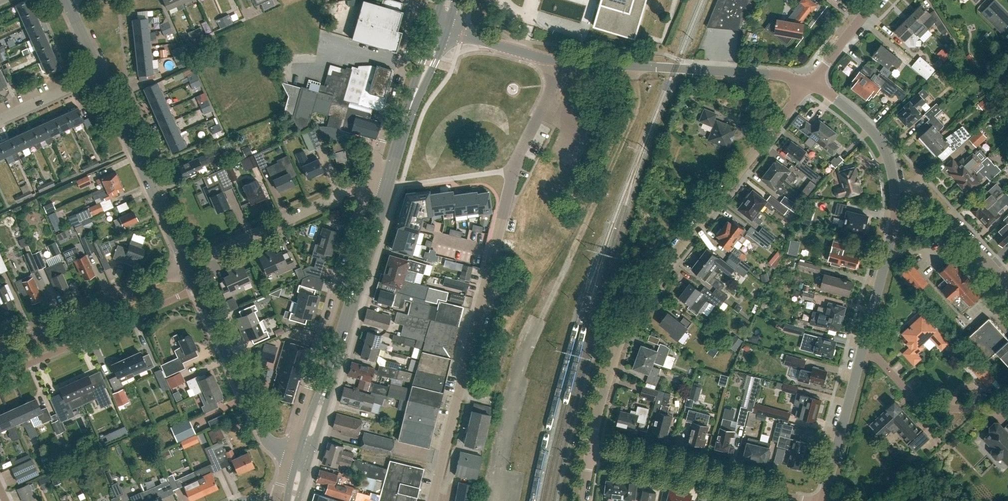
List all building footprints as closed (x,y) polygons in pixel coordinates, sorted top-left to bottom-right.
[(33,10),(29,0),(25,0),(15,5),(20,16),(33,10)] [(181,3),(180,0),(163,0),(167,9),(176,5),(178,11),(184,8),(181,3)] [(397,30),(403,11),(400,11),(403,3),(393,0),(382,0),(381,5),(363,0),(357,19),(397,30)] [(594,25),(594,26),(636,38),(647,0),(601,0),(594,25)] [(710,18),(732,27),(732,25),(740,28),(751,0),(718,0),(710,18)] [(815,3),(811,0),(802,0),(800,2),(801,3),(787,21),(778,20),(778,23),(776,23),(772,20),(766,28),(788,44),(794,35),(802,37),(804,24),(800,23),(815,3)] [(1007,33),(1007,13),(995,0),(994,0),(982,12),(1005,36),(1007,33)] [(930,13),(921,5),(913,13),(922,23),(927,28),(935,21),(943,34),(948,31),(935,10),(930,13)] [(26,28),(38,22),(33,10),(20,16),(26,28)] [(919,37),(927,28),(922,23),(913,13),(904,22),(913,31),(919,37)] [(228,15),(222,17),(226,26),(232,23),(228,15)] [(226,26),(222,17),(216,20),(220,29),(226,26)] [(148,33),(147,19),(132,20),(134,34),(148,33)] [(397,30),(357,19),(351,39),(353,39),(396,52),(402,32),(397,30)] [(162,31),(171,27),(168,21),(159,25),(162,31)] [(44,33),(38,22),(26,28),(31,39),(44,33)] [(916,39),(919,37),(913,31),(904,22),(895,30),(909,44),(909,47),(916,47),(916,39)] [(171,27),(162,31),(165,37),(173,33),(171,27)] [(194,30),(198,39),(204,36),(200,27),(194,30)] [(192,41),(198,39),(194,30),(188,33),(192,41)] [(734,47),(733,30),(724,30),(724,47),(734,47)] [(36,50),(49,44),(44,33),(31,39),(36,50)] [(150,46),(148,33),(134,34),(135,48),(150,46)] [(166,40),(157,41),(158,48),(166,48),(166,40)] [(891,48),(897,52),(900,48),(894,43),(891,48)] [(41,61),(54,55),(49,44),(36,50),(41,61)] [(897,68),(902,62),(896,57),(897,57),(881,45),(872,56),(888,68),(892,63),(897,68)] [(151,60),(150,46),(135,48),(136,61),(151,60)] [(173,57),(182,53),(179,47),(171,51),(173,57)] [(945,61),(950,56),(943,48),(938,54),(945,61)] [(182,53),(173,57),(176,63),(185,59),(182,53)] [(54,55),(41,61),(46,73),(59,67),(54,55)] [(916,61),(931,74),(935,70),(920,56),(916,61)] [(138,75),(140,75),(158,73),(157,68),(152,68),(151,60),(136,61),(138,75)] [(927,80),(931,74),(916,61),(911,67),(927,80)] [(348,106),(349,102),(380,110),(389,78),(390,75),(392,69),(376,65),(376,67),(370,65),(358,66),(358,68),(352,66),(351,68),(346,67),(346,69),(341,68),(330,65),(329,68),(324,66),(322,73),(327,74),(323,85),(320,84),(320,83),(308,79),(306,87),(301,86),(301,87),(281,82),(288,96),(283,113),(293,116),(292,118),(299,132),(307,128),(312,110),(327,114),(330,105),(346,110),(348,106)] [(860,93),(870,80),(868,79),(874,72),(865,65),(854,80),(850,85),(860,93)] [(6,77),(11,75),(8,67),(2,70),(6,77)] [(184,77),(195,72),(192,67),(182,72),(184,77)] [(884,67),(880,72),(887,77),(890,72),(884,67)] [(869,100),(873,94),(874,95),(880,87),(891,96),(898,87),(879,73),(872,82),(870,80),(860,93),(869,100)] [(190,84),(199,80),(196,74),(187,77),(190,84)] [(11,75),(6,77),(10,85),(15,83),(11,75)] [(199,80),(190,84),(193,90),(201,86),(199,80)] [(162,96),(156,83),(144,89),(149,101),(162,96)] [(924,88),(919,93),(924,99),(930,94),(924,88)] [(895,94),(902,100),(907,94),(899,89),(895,94)] [(918,120),(923,116),(917,109),(926,101),(924,99),(919,93),(896,113),(908,127),(917,119),(918,120)] [(155,114),(168,108),(162,96),(149,101),(155,114)] [(983,109),(992,102),(987,96),(978,103),(983,109)] [(201,109),(210,105),(207,99),(198,103),(201,109)] [(942,108),(937,103),(925,114),(930,119),(934,115),(942,108)] [(210,105),(201,109),(204,115),(213,111),(210,105)] [(371,113),(348,106),(346,110),(330,105),(327,114),(344,119),(343,122),(353,124),(351,131),(375,138),(380,121),(370,118),(371,113)] [(72,126),(83,120),(78,108),(66,113),(72,126)] [(155,114),(161,126),(173,121),(168,108),(155,114)] [(728,148),(736,128),(714,120),(716,114),(705,109),(700,121),(714,127),(708,140),(714,142),(714,144),(715,146),(716,147),(718,148),(720,148),(721,147),(723,146),(728,148)] [(61,131),(72,126),(66,113),(55,118),(61,131)] [(939,132),(944,125),(934,115),(930,119),(927,122),(931,126),(920,137),(919,138),(924,145),(926,147),(941,134),(939,132)] [(794,123),(799,127),(804,121),(798,117),(794,123)] [(49,136),(61,131),(55,118),(44,123),(49,136)] [(801,129),(817,141),(828,126),(819,119),(812,128),(806,122),(801,129)] [(179,133),(173,121),(161,126),(166,139),(179,133)] [(52,142),(49,136),(44,123),(32,128),(38,141),(44,138),(47,144),(52,142)] [(213,134),(220,131),(221,130),(218,124),(210,128),(213,134)] [(312,128),(317,140),(323,137),(319,126),(318,126),(312,128)] [(329,126),(319,126),(323,137),(324,137),(341,142),(342,140),(337,138),(339,129),(329,126)] [(828,126),(817,141),(832,153),(837,147),(831,142),(837,133),(828,126)] [(941,134),(926,147),(927,147),(932,153),(934,155),(935,156),(936,155),(937,155),(948,145),(954,151),(971,135),(963,126),(951,134),(945,139),(941,134)] [(41,147),(38,141),(32,128),(21,133),(27,146),(33,143),(36,149),(41,147)] [(977,147),(987,137),(980,129),(969,139),(977,147)] [(16,151),(27,146),(21,133),(10,138),(16,151)] [(179,133),(166,139),(172,152),(187,145),(184,140),(182,141),(179,133)] [(16,151),(10,138),(0,143),(0,146),(5,156),(10,153),(14,161),(19,158),(16,151)] [(798,162),(795,166),(804,173),(808,177),(811,179),(815,175),(811,171),(805,167),(805,166),(804,165),(809,159),(804,155),(806,152),(800,147),(799,148),(791,141),(784,151),(798,162)] [(191,176),(195,174),(195,173),(197,172),(195,169),(216,160),(212,151),(219,149),(217,144),(203,149),(205,155),(199,158),(197,158),(179,167),(181,172),(180,174),(182,177),(183,177),(184,178),(190,175),(191,176)] [(254,155),(260,169),(267,165),(261,151),(254,155)] [(309,163),(306,157),(303,151),(296,154),(302,167),(303,167),(308,178),(315,174),(315,176),(321,173),(320,172),(323,171),(317,159),(309,163)] [(341,151),(335,155),(346,172),(352,168),(341,151)] [(959,183),(973,170),(970,167),(981,157),(976,152),(974,154),(973,153),(965,160),(963,159),(957,164),(953,160),(947,166),(952,171),(950,173),(959,183)] [(251,169),(258,165),(253,154),(246,158),(251,169)] [(844,160),(839,155),(837,158),(835,157),(829,162),(836,168),(844,160)] [(966,190),(969,187),(971,189),(982,180),(982,179),(985,176),(990,181),(991,180),(1001,171),(996,165),(995,166),(987,158),(973,170),(959,183),(966,190)] [(90,164),(92,169),(100,166),(98,160),(90,164)] [(769,170),(783,181),(786,178),(791,182),(796,175),(791,171),(785,166),(784,167),(776,161),(769,170)] [(293,184),(290,177),(295,175),(290,162),(289,162),(289,163),(280,167),(278,163),(267,168),(273,181),(273,180),(278,191),(293,184)] [(84,172),(92,169),(90,164),(82,167),(84,172)] [(840,198),(844,197),(846,196),(861,192),(854,167),(839,171),(843,186),(838,187),(835,189),(834,192),(835,195),(838,197),(840,198)] [(224,191),(226,190),(233,187),(227,174),(224,169),(204,178),(204,179),(215,174),(219,181),(203,188),(208,199),(211,197),(217,212),(229,207),(225,198),(227,197),(224,191)] [(66,174),(69,179),(77,175),(75,170),(66,174)] [(781,184),(783,181),(769,170),(762,179),(770,185),(769,186),(775,191),(781,195),(786,188),(781,184)] [(105,186),(119,180),(115,171),(95,180),(97,184),(102,182),(105,186)] [(62,182),(69,179),(66,174),(59,177),(62,182)] [(80,189),(91,184),(88,175),(76,181),(80,189)] [(45,184),(47,189),(55,186),(53,180),(45,184)] [(119,180),(105,186),(105,187),(99,189),(91,193),(94,200),(99,197),(101,200),(104,199),(104,201),(115,195),(114,193),(123,189),(119,180)] [(259,186),(256,180),(243,186),(245,191),(251,204),(265,197),(259,185),(259,186)] [(1005,192),(997,183),(995,185),(988,192),(987,191),(970,207),(974,212),(973,213),(976,217),(978,216),(978,217),(991,205),(1005,192)] [(40,193),(47,189),(45,184),(37,187),(40,193)] [(764,204),(771,210),(773,206),(772,205),(753,190),(746,199),(759,210),(764,204)] [(22,194),(24,200),(33,196),(31,191),(22,194)] [(406,194),(400,214),(411,217),(413,209),(422,212),(421,215),(422,215),(431,214),(428,194),(429,194),(428,191),(406,194)] [(452,191),(440,193),(443,213),(454,211),(452,195),(453,195),(452,191)] [(476,192),(464,193),(467,213),(478,212),(478,211),(476,194),(476,192)] [(476,194),(478,211),(478,212),(478,214),(491,212),(488,192),(476,194)] [(978,217),(987,227),(1000,215),(997,212),(1007,204),(1007,205),(1007,195),(1005,192),(991,205),(978,217)] [(429,194),(428,194),(431,214),(443,213),(440,193),(429,194)] [(453,195),(452,195),(454,211),(454,215),(467,213),(464,193),(453,195)] [(17,203),(24,200),(22,194),(14,198),(17,203)] [(799,214),(802,208),(786,196),(782,202),(799,214)] [(755,215),(759,210),(746,199),(738,208),(758,223),(759,224),(762,221),(755,215)] [(46,213),(55,209),(52,202),(43,206),(46,213)] [(75,223),(87,218),(92,216),(104,211),(100,202),(88,208),(76,213),(77,214),(69,217),(72,224),(75,223)] [(868,216),(846,211),(847,204),(838,202),(835,213),(844,216),(845,214),(847,214),(843,228),(846,229),(845,231),(852,233),(853,231),(863,233),(866,223),(867,223),(869,217),(867,217),(868,216)] [(790,209),(781,203),(777,208),(785,215),(790,209)] [(400,214),(397,226),(399,227),(399,226),(417,231),(422,215),(421,215),(422,212),(413,209),(411,217),(400,214)] [(120,233),(130,228),(129,224),(137,221),(133,211),(113,220),(116,225),(120,233)] [(55,212),(48,215),(50,221),(58,217),(55,212)] [(1004,219),(1007,223),(1000,230),(1002,232),(996,238),(1002,245),(1007,240),(1007,215),(1004,219)] [(803,216),(802,223),(812,225),(813,218),(803,216)] [(94,251),(90,241),(88,235),(84,227),(81,222),(87,219),(87,218),(75,223),(77,227),(82,238),(89,254),(94,251)] [(772,242),(759,232),(755,237),(733,220),(730,223),(728,221),(723,228),(737,239),(741,234),(751,241),(752,242),(756,242),(758,241),(767,248),(768,246),(771,248),(774,244),(771,242),(772,242)] [(399,227),(395,237),(414,243),(418,231),(417,231),(399,226),(399,227)] [(759,232),(772,242),(775,237),(762,227),(759,232)] [(309,276),(314,277),(319,279),(326,254),(331,256),(338,232),(322,228),(316,251),(321,252),(316,268),(310,266),(302,269),(306,277),(309,276)] [(737,239),(723,228),(717,235),(719,237),(717,240),(732,252),(738,257),(739,257),(742,252),(733,245),(737,239)] [(395,237),(392,249),(411,255),(414,243),(395,237)] [(90,241),(94,251),(98,257),(110,252),(111,248),(110,246),(115,245),(113,240),(100,245),(97,239),(90,241)] [(144,249),(140,248),(142,243),(130,239),(127,248),(117,245),(112,258),(131,265),(134,257),(140,260),(144,249)] [(856,268),(860,255),(843,251),(845,245),(839,243),(833,241),(831,248),(835,249),(831,264),(840,266),(840,263),(856,268)] [(52,256),(60,253),(55,242),(47,245),(52,256)] [(699,258),(714,269),(719,273),(723,269),(730,274),(733,269),(744,277),(748,272),(730,258),(729,258),(726,262),(720,257),(720,258),(708,248),(699,258)] [(275,255),(272,250),(260,256),(267,272),(275,268),(277,273),(294,266),(288,252),(281,254),(280,253),(275,255)] [(39,270),(32,254),(31,251),(23,254),(31,273),(39,270)] [(45,267),(41,257),(39,251),(32,254),(39,270),(45,267)] [(752,267),(739,257),(738,257),(732,252),(729,257),(729,258),(730,258),(748,272),(752,267)] [(94,275),(85,255),(73,260),(79,274),(81,274),(84,280),(94,275)] [(405,269),(417,272),(423,274),(426,264),(408,259),(407,261),(390,256),(388,264),(398,267),(398,269),(404,271),(405,269)] [(719,274),(719,273),(714,269),(699,258),(691,269),(717,288),(713,293),(724,302),(728,296),(721,290),(724,285),(714,278),(718,273),(719,274)] [(952,260),(940,272),(950,282),(942,290),(962,311),(982,293),(972,282),(973,281),(963,270),(962,271),(952,260)] [(68,287),(62,274),(66,272),(61,261),(45,268),(54,286),(56,285),(58,291),(68,287)] [(808,269),(808,270),(819,273),(821,266),(809,263),(800,261),(798,267),(808,269)] [(472,266),(473,266),(463,263),(459,279),(469,281),(472,266)] [(226,296),(243,289),(241,284),(248,280),(241,264),(228,270),(230,275),(225,278),(226,280),(219,282),(226,296)] [(414,283),(417,272),(405,269),(404,271),(398,269),(398,267),(388,264),(385,274),(397,278),(397,275),(403,277),(402,279),(414,283)] [(918,292),(929,283),(912,264),(901,273),(918,292)] [(301,267),(295,270),(299,279),(306,277),(302,269),(301,267)] [(398,293),(405,295),(425,301),(430,302),(437,303),(438,299),(446,301),(448,292),(429,287),(414,283),(402,279),(403,277),(397,275),(397,278),(385,274),(382,282),(399,287),(398,293)] [(845,280),(825,274),(821,288),(823,288),(824,290),(829,291),(830,290),(849,295),(852,282),(847,281),(847,280),(845,280)] [(31,278),(30,275),(14,282),(19,293),(21,292),(24,299),(29,297),(32,303),(41,299),(31,278)] [(466,292),(468,283),(444,277),(442,286),(466,292)] [(382,282),(380,290),(376,301),(398,308),(398,307),(401,308),(404,299),(411,301),(407,315),(434,320),(437,307),(429,305),(430,302),(425,301),(405,295),(398,293),(399,287),(382,282)] [(701,291),(690,283),(680,296),(690,304),(688,307),(697,314),(705,304),(709,298),(720,307),(724,302),(713,293),(704,286),(701,291)] [(3,310),(13,306),(10,300),(13,298),(7,284),(0,288),(0,302),(3,310)] [(296,302),(315,308),(319,297),(313,295),(315,289),(299,284),(297,291),(299,292),(296,302)] [(813,301),(815,294),(804,291),(802,298),(813,301)] [(451,293),(449,301),(463,304),(465,297),(451,293)] [(434,320),(458,326),(463,307),(439,301),(437,307),(434,320)] [(312,319),(315,308),(296,302),(293,313),(290,312),(288,319),(305,324),(307,317),(312,319)] [(241,329),(259,321),(254,311),(257,310),(254,303),(238,311),(241,317),(236,319),(241,329)] [(813,311),(842,319),(845,307),(829,303),(827,310),(826,309),(826,308),(818,306),(817,312),(813,311)] [(367,309),(363,322),(386,329),(390,316),(382,314),(381,315),(375,313),(376,312),(367,309)] [(943,338),(925,318),(928,316),(922,310),(916,316),(910,322),(912,325),(904,333),(911,340),(908,343),(912,346),(912,347),(905,353),(914,364),(920,358),(916,354),(923,347),(920,344),(930,335),(935,340),(938,344),(943,338)] [(839,330),(842,319),(813,311),(810,323),(823,327),(823,326),(839,330)] [(434,320),(407,315),(397,312),(394,322),(403,325),(400,335),(428,342),(434,320)] [(675,319),(668,313),(660,323),(672,332),(670,334),(678,340),(692,323),(684,317),(680,322),(675,318),(675,319)] [(794,325),(806,328),(808,321),(800,318),(799,320),(796,319),(794,325)] [(989,318),(967,338),(987,360),(996,351),(1007,364),(1007,338),(989,318)] [(450,358),(458,326),(434,320),(428,342),(425,352),(422,351),(415,374),(412,383),(443,390),(445,382),(451,358),(450,358)] [(259,321),(241,329),(246,340),(250,337),(253,343),(269,336),(266,330),(263,331),(259,321)] [(794,325),(792,333),(804,336),(806,328),(794,325)] [(380,349),(385,351),(387,345),(379,342),(381,336),(367,332),(364,344),(377,348),(380,349)] [(814,351),(816,352),(816,353),(821,354),(822,353),(832,356),(836,342),(825,339),(826,338),(805,333),(800,349),(814,353),(814,351)] [(166,377),(185,368),(182,362),(197,355),(194,348),(195,348),(190,335),(179,339),(182,346),(174,349),(178,357),(160,365),(166,377)] [(413,347),(414,340),(393,335),(392,341),(403,344),(402,344),(413,347)] [(661,339),(651,335),(649,341),(659,344),(661,339)] [(732,338),(727,344),(735,350),(740,345),(732,338)] [(302,378),(310,349),(285,341),(276,370),(278,370),(271,396),(291,402),(298,377),(302,378)] [(638,357),(653,362),(663,366),(667,355),(670,349),(666,346),(660,343),(657,351),(642,345),(638,357)] [(377,361),(380,349),(377,348),(364,344),(360,356),(374,360),(377,361)] [(272,363),(276,352),(258,347),(254,358),(272,363)] [(126,358),(133,375),(153,366),(148,354),(142,356),(140,352),(126,358)] [(806,360),(795,358),(786,355),(784,364),(793,366),(793,367),(804,370),(806,360)] [(652,367),(653,362),(638,357),(634,368),(650,374),(647,382),(656,385),(659,377),(657,376),(659,369),(652,367)] [(133,375),(126,358),(112,364),(117,375),(109,379),(114,390),(122,386),(120,381),(126,379),(126,378),(133,375)] [(384,366),(405,371),(407,365),(386,360),(384,366)] [(979,375),(985,369),(976,360),(970,366),(979,375)] [(407,400),(408,399),(411,388),(390,383),(389,384),(387,384),(387,386),(373,383),(370,382),(373,374),(395,379),(412,383),(415,374),(405,371),(384,366),(379,365),(377,370),(374,370),(374,369),(351,362),(347,375),(360,379),(358,388),(368,391),(371,392),(391,397),(407,400)] [(812,372),(801,369),(798,381),(809,383),(810,381),(823,384),(823,383),(825,383),(826,378),(825,378),(827,371),(818,369),(819,368),(813,366),(812,372)] [(154,372),(162,391),(170,388),(165,379),(160,369),(154,372)] [(165,379),(170,388),(185,382),(180,372),(165,379)] [(198,392),(216,384),(212,374),(206,377),(204,375),(199,377),(198,376),(187,381),(190,388),(192,387),(195,394),(198,392)] [(74,381),(83,403),(96,397),(101,406),(110,402),(100,381),(92,385),(87,375),(74,381)] [(752,412),(760,379),(751,377),(744,407),(741,406),(736,424),(744,426),(748,411),(752,412)] [(66,411),(83,403),(74,381),(60,388),(62,393),(56,395),(59,402),(54,404),(61,420),(68,417),(66,411)] [(784,383),(778,382),(777,389),(782,390),(796,394),(798,387),(784,383)] [(412,383),(411,388),(408,399),(439,406),(443,390),(412,383)] [(216,384),(198,392),(204,405),(201,406),(204,413),(216,407),(214,403),(223,399),(216,384)] [(694,385),(690,398),(698,400),(702,387),(694,385)] [(658,390),(643,386),(640,396),(646,397),(645,399),(655,402),(658,390)] [(371,392),(370,394),(353,389),(353,390),(344,388),(340,402),(360,408),(375,413),(378,404),(382,405),(386,406),(387,400),(390,400),(391,397),(371,392)] [(119,410),(125,408),(123,404),(129,402),(123,389),(112,394),(119,410)] [(656,419),(654,424),(655,424),(653,432),(666,436),(668,429),(667,429),(668,423),(670,424),(672,415),(667,414),(669,406),(668,406),(671,394),(658,390),(655,402),(653,410),(658,412),(656,419)] [(797,392),(794,405),(803,407),(801,412),(797,411),(795,417),(804,419),(803,421),(812,423),(813,419),(815,419),(818,411),(820,402),(818,402),(819,397),(810,395),(810,397),(801,394),(801,393),(797,392)] [(24,404),(34,426),(51,419),(46,407),(40,410),(35,399),(24,404)] [(439,407),(439,406),(408,399),(407,400),(403,420),(433,427),(438,407),(439,407)] [(896,431),(907,443),(922,429),(895,400),(870,424),(874,428),(873,429),(873,430),(872,431),(872,432),(873,433),(873,434),(874,435),(875,435),(876,436),(877,436),(878,435),(879,435),(879,434),(883,439),(892,431),(894,433),(896,431)] [(489,415),(491,407),(474,403),(472,411),(464,444),(482,448),(489,415)] [(754,411),(775,417),(788,420),(790,414),(790,412),(756,403),(754,411)] [(34,427),(34,426),(24,404),(9,411),(14,423),(20,420),(23,427),(25,426),(30,438),(37,435),(34,427)] [(645,423),(649,409),(638,406),(637,412),(638,413),(638,415),(621,411),(620,416),(619,416),(617,422),(618,422),(618,424),(628,426),(627,429),(633,430),(634,428),(635,428),(637,421),(645,423)] [(7,426),(10,433),(9,435),(12,441),(14,441),(21,438),(14,423),(9,411),(0,415),(0,429),(7,426)] [(706,435),(707,432),(706,432),(708,426),(704,425),(706,416),(688,412),(686,420),(693,422),(691,430),(692,430),(691,434),(690,436),(690,437),(691,437),(690,440),(691,442),(703,445),(705,438),(706,435)] [(757,414),(749,412),(746,424),(747,424),(746,426),(754,428),(756,419),(765,421),(766,416),(757,414)] [(357,437),(362,421),(336,414),(333,428),(341,430),(340,433),(357,437)] [(210,427),(224,421),(222,415),(207,421),(210,427)] [(723,418),(716,447),(719,448),(718,452),(732,455),(734,447),(729,446),(732,437),(734,437),(736,426),(734,426),(731,425),(732,421),(723,418)] [(181,432),(192,427),(189,419),(171,427),(175,435),(181,432)] [(57,435),(64,432),(58,420),(51,423),(57,435)] [(428,448),(433,427),(403,420),(398,440),(428,448)] [(802,429),(803,422),(787,420),(787,428),(802,429)] [(778,442),(783,424),(777,422),(772,441),(778,442)] [(1004,429),(998,423),(995,422),(991,427),(991,430),(992,431),(984,439),(994,449),(992,450),(992,453),(997,458),(1000,458),(1001,456),(1007,464),(1007,426),(1004,429)] [(391,454),(394,440),(364,432),(360,446),(391,454)] [(760,440),(755,461),(763,463),(764,461),(768,462),(770,452),(769,452),(771,443),(765,442),(767,435),(761,434),(760,440)] [(800,470),(807,443),(780,435),(777,446),(791,450),(789,457),(790,457),(788,466),(794,467),(794,469),(800,470)] [(755,461),(760,440),(747,437),(742,456),(747,457),(746,459),(755,461)] [(915,452),(921,447),(914,440),(909,445),(915,452)] [(212,446),(218,460),(219,460),(221,465),(232,460),(238,473),(254,466),(247,452),(236,457),(231,448),(225,451),(224,449),(223,449),(221,446),(223,445),(222,441),(212,446)] [(325,452),(351,460),(353,454),(342,451),(343,447),(328,442),(325,452)] [(218,460),(212,446),(211,445),(204,448),(211,463),(218,460)] [(349,467),(351,460),(325,452),(322,462),(337,467),(338,463),(349,467)] [(476,480),(482,457),(460,452),(455,475),(476,480)] [(12,468),(15,475),(35,466),(32,459),(31,459),(12,468)] [(385,481),(388,470),(355,459),(350,473),(385,481)] [(423,468),(390,461),(388,470),(385,481),(381,500),(416,500),(423,468)] [(197,479),(203,493),(217,487),(211,473),(213,472),(209,464),(194,471),(197,479)] [(38,473),(35,466),(15,475),(18,482),(38,473)] [(342,476),(320,470),(316,482),(328,485),(334,487),(335,483),(340,485),(340,484),(342,476)] [(356,475),(345,472),(343,478),(354,482),(356,475)] [(203,493),(197,479),(191,481),(188,474),(179,478),(178,476),(173,477),(172,474),(166,477),(168,480),(173,491),(184,485),(190,499),(203,493)] [(168,480),(160,484),(166,497),(174,493),(173,491),(168,480)] [(607,499),(615,500),(615,496),(621,497),(624,480),(623,480),(623,482),(607,480),(605,495),(608,495),(607,499)] [(621,497),(624,498),(624,500),(631,500),(632,499),(635,499),(637,482),(624,480),(621,497)] [(474,485),(459,482),(455,500),(471,500),(474,485)] [(353,488),(340,484),(340,485),(335,483),(334,487),(328,485),(326,494),(349,500),(353,488)] [(35,497),(29,484),(17,489),(23,500),(26,500),(35,497)] [(164,497),(158,484),(153,487),(144,491),(144,490),(143,491),(147,500),(162,500),(161,499),(164,497)] [(656,492),(644,490),(642,500),(654,500),(656,492)] [(692,495),(690,495),(689,493),(686,493),(685,494),(678,492),(677,490),(674,490),(673,491),(671,490),(668,500),(690,500),(692,495)] [(143,491),(142,491),(130,497),(132,500),(147,500),(143,491)]
